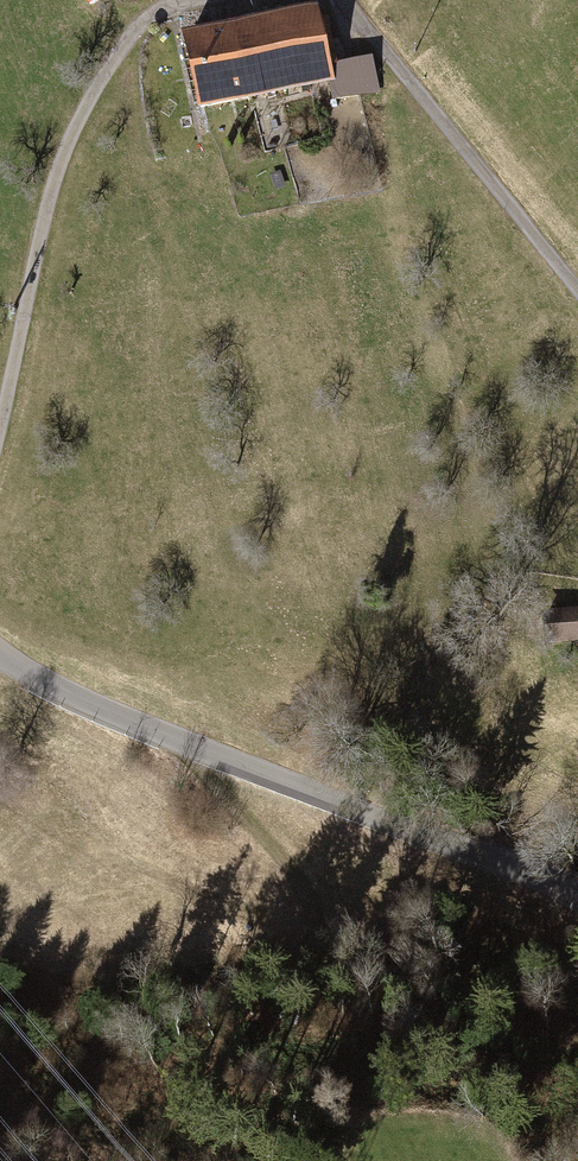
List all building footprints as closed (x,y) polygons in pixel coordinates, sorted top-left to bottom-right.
[(318,5),(181,35),(198,113),(335,83),(318,5)] [(546,647),(577,643),(577,609),(542,614),(546,647)]
